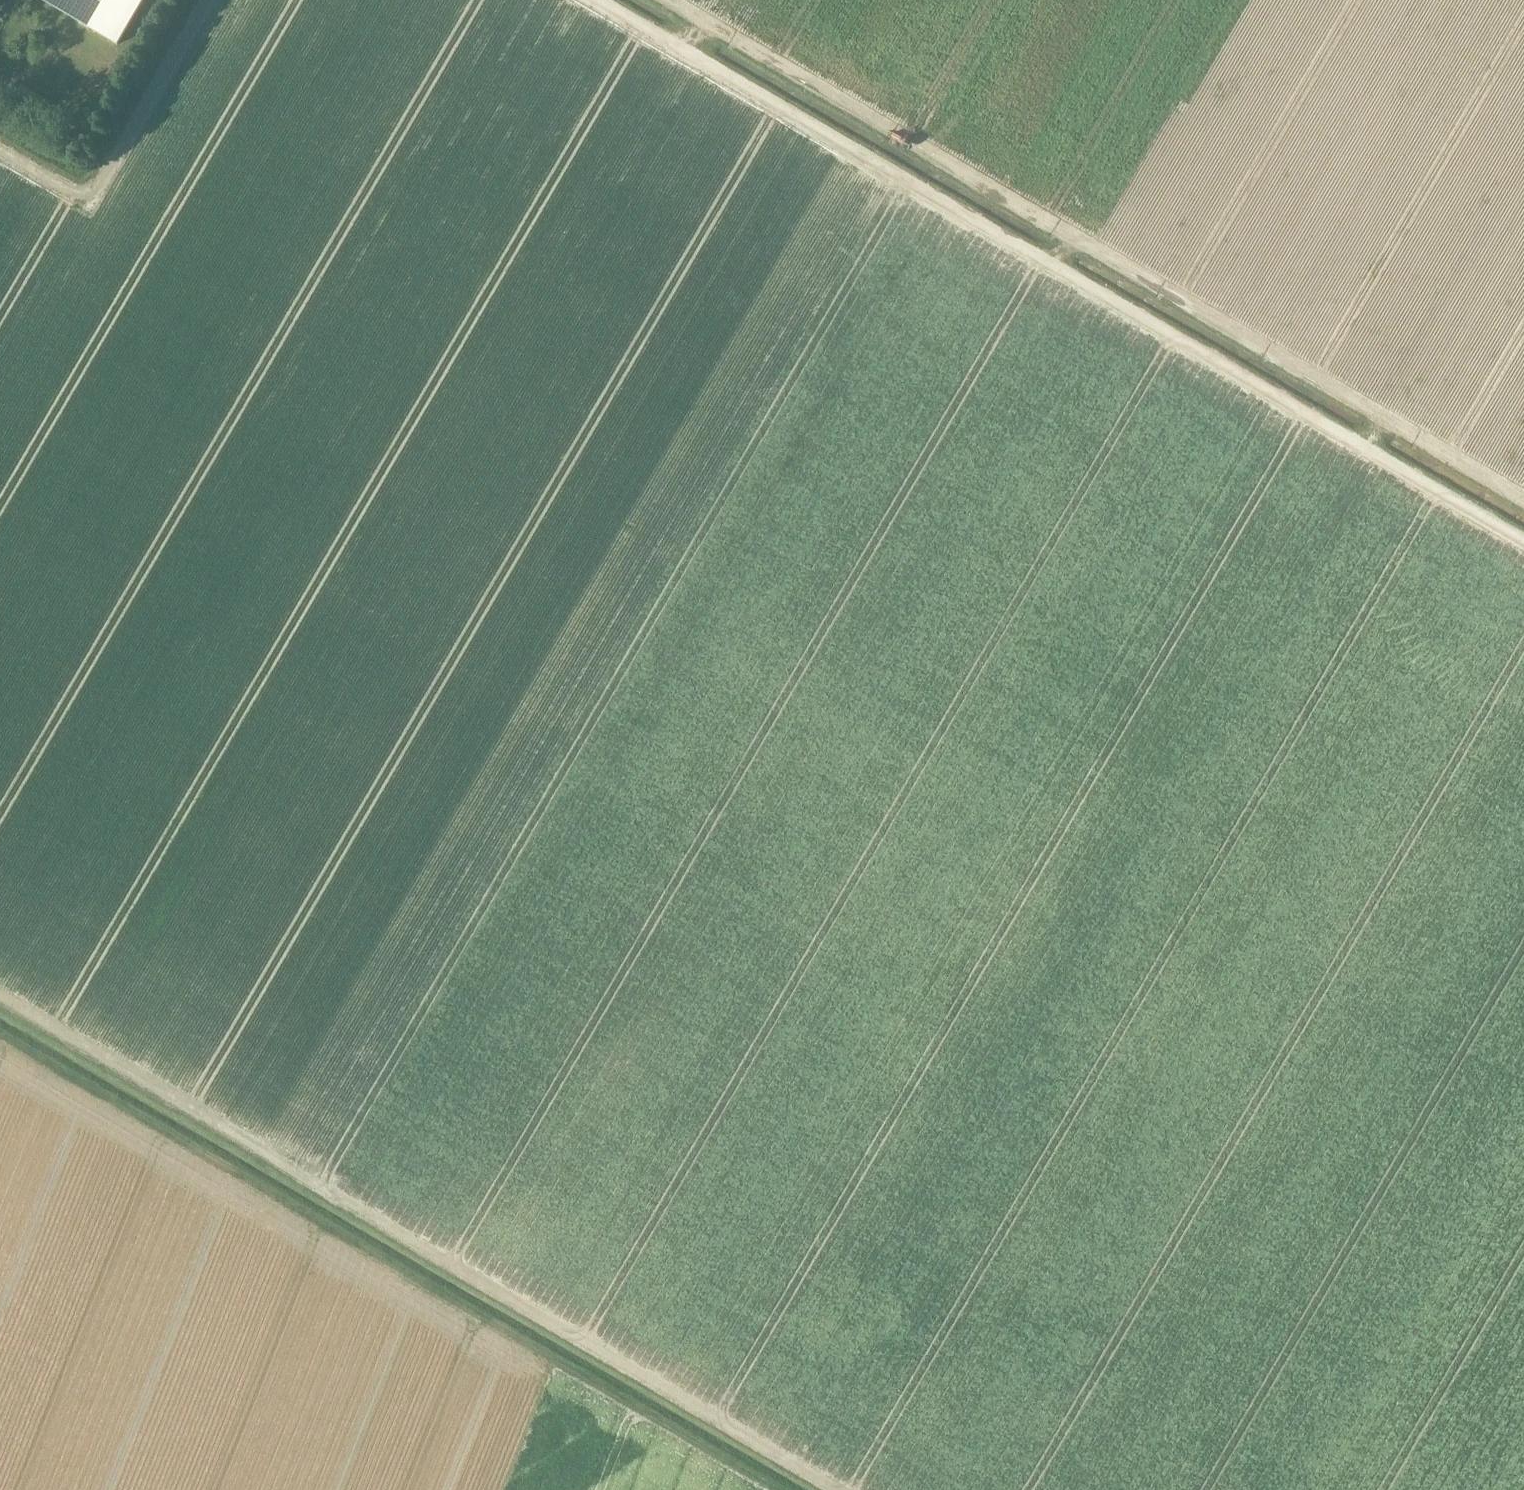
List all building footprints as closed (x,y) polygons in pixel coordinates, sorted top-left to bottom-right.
[(116,44),(142,0),(42,0),(116,44)]
